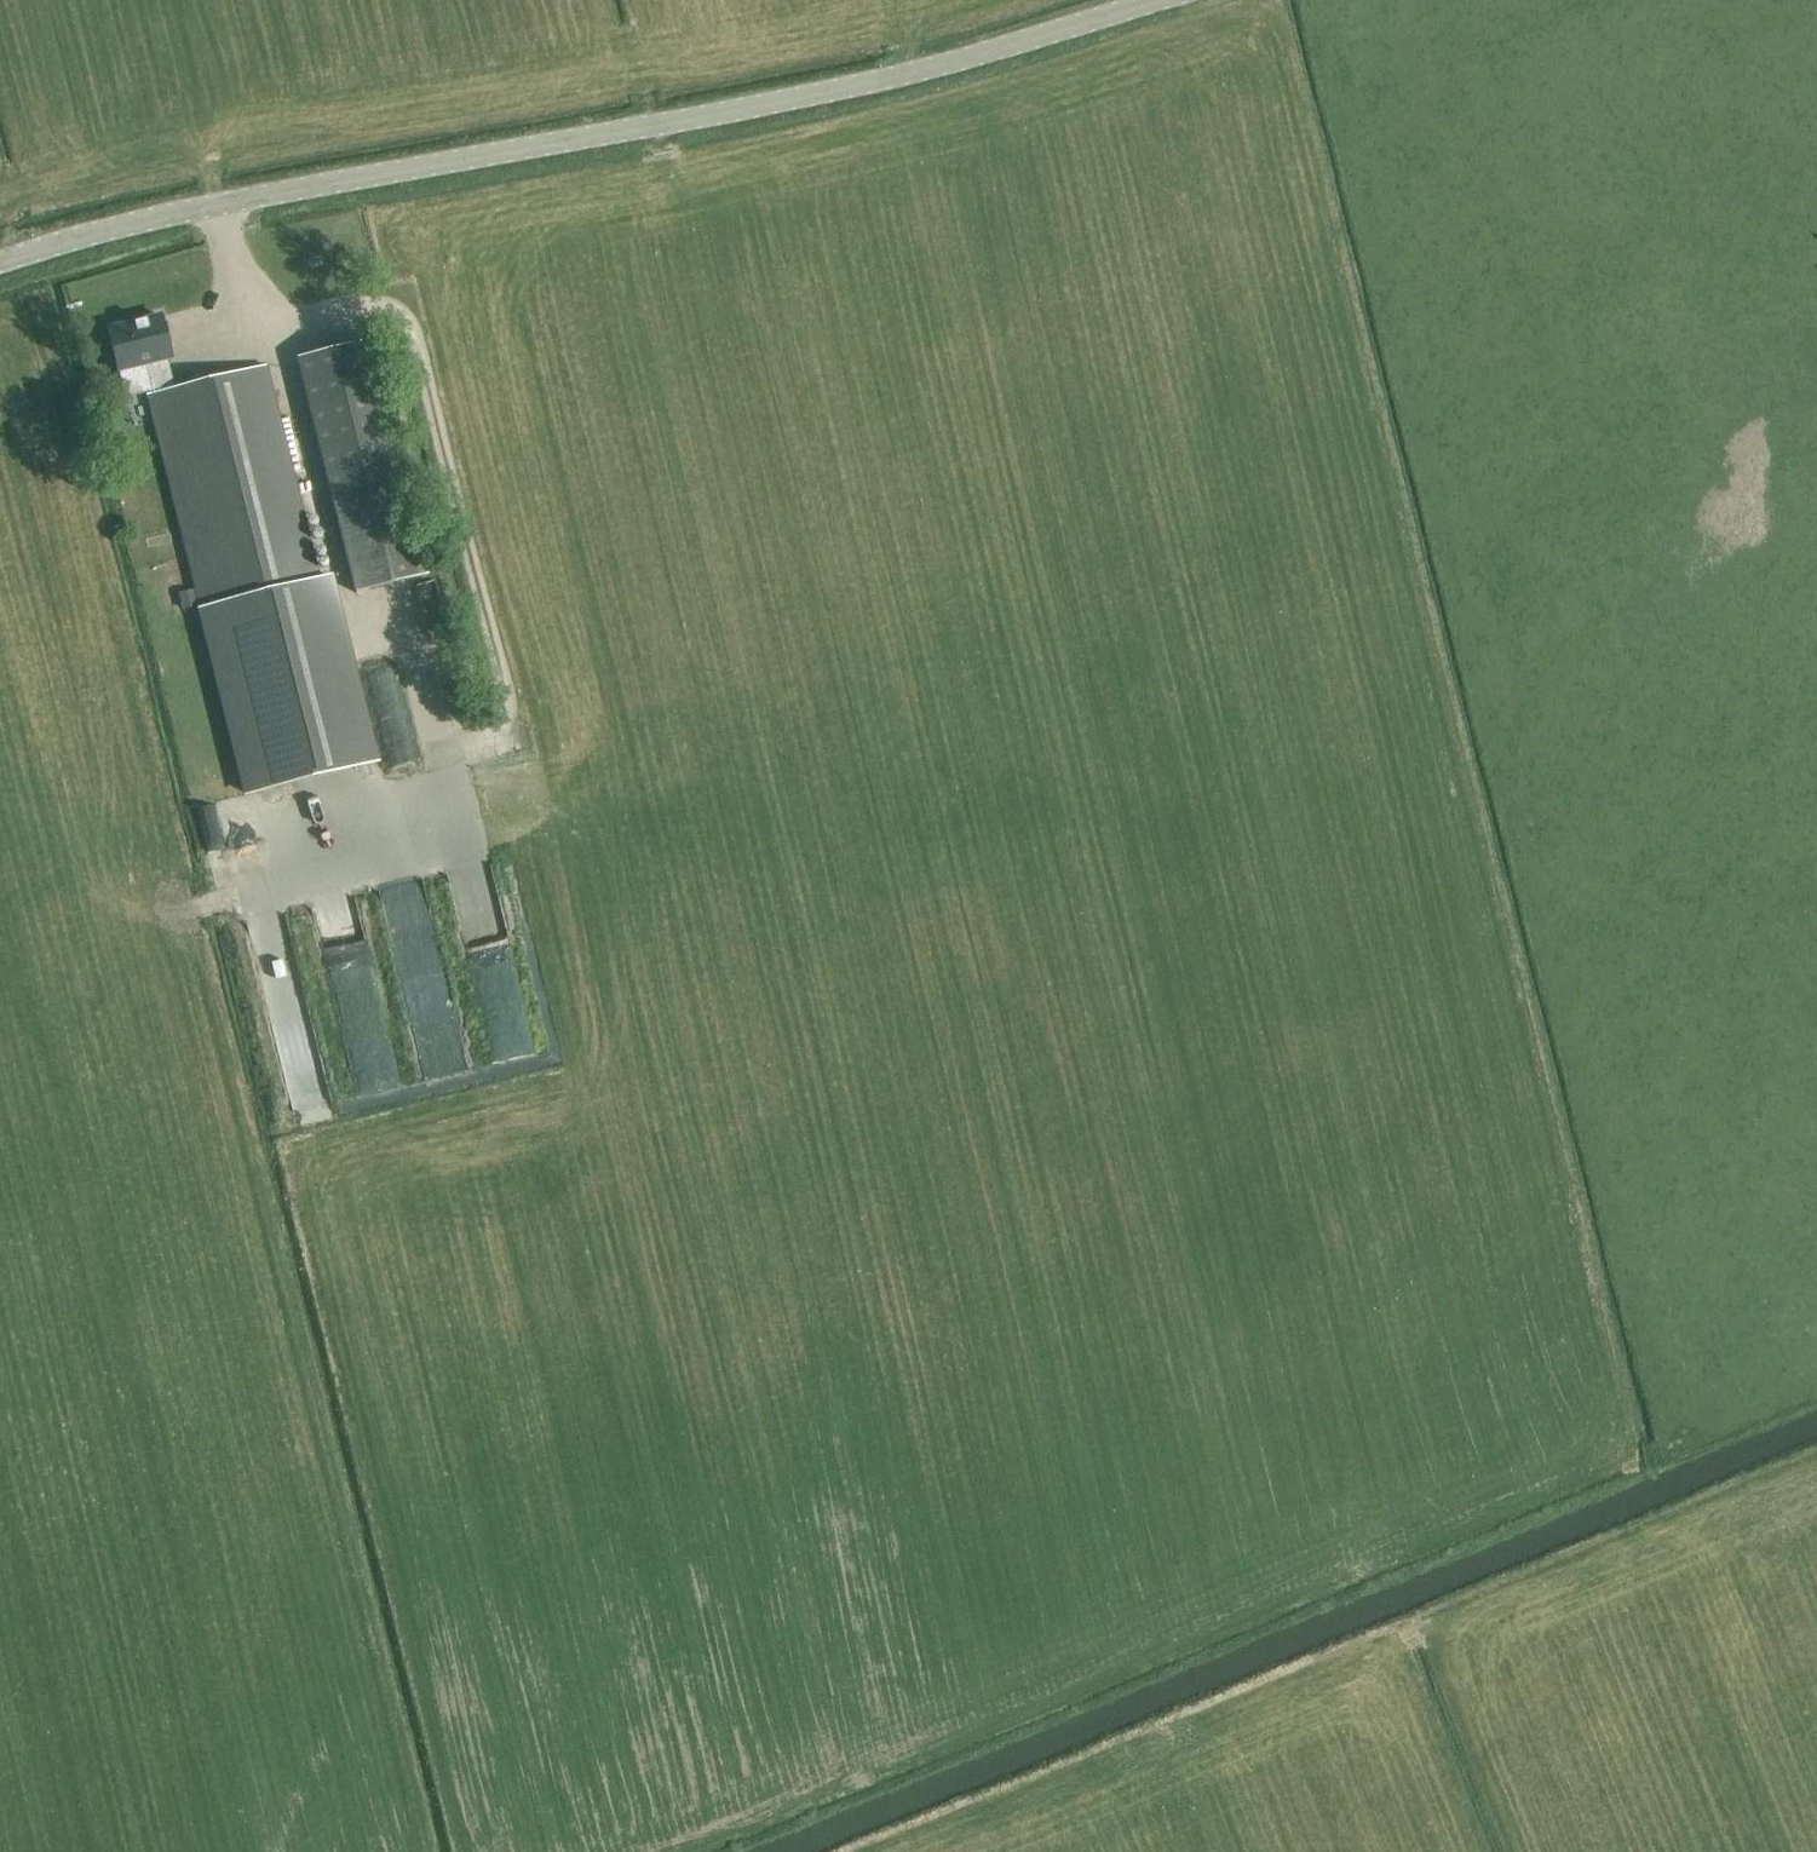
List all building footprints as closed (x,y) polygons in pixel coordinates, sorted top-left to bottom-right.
[(153,391),(153,393),(175,387),(168,358),(172,357),(162,315),(108,329),(118,370),(124,392),(131,396),(153,391)] [(426,575),(374,363),(369,340),(298,357),(356,593),(426,575)] [(175,387),(153,393),(148,394),(197,589),(201,604),(202,608),(197,610),(243,795),(380,761),(333,576),(320,579),(272,388),(266,365),(175,387)] [(197,589),(179,594),(183,608),(201,604),(197,589)] [(351,1071),(358,1095),(401,1082),(394,1058),(351,1071)]
